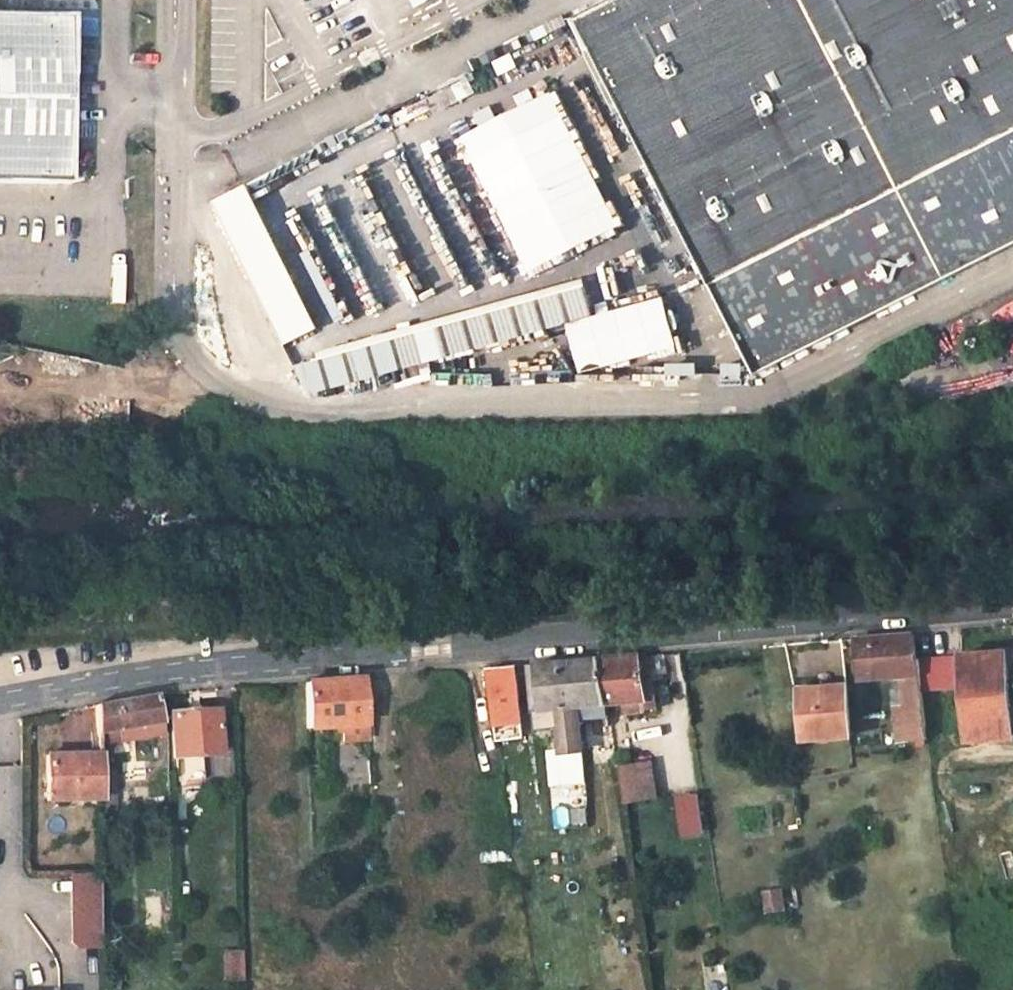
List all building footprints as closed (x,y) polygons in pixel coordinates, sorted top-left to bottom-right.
[(574,24),(712,285),(688,297),(723,365),(747,352),(758,374),(1012,245),(1012,0),(620,0),(574,24)] [(71,15),(15,14),(0,14),(0,181),(68,182),(71,38),(71,15)] [(467,103),(457,85),(444,92),(454,110),(467,103)] [(464,138),(532,271),(622,225),(554,92),(464,138)] [(462,164),(472,158),(461,139),(440,151),(464,191),(474,185),(462,164)] [(249,187),(216,203),(286,345),(320,330),(251,192),(249,187)] [(570,324),(595,316),(586,279),(320,353),(323,359),(297,366),(313,395),(549,329),(570,324)] [(595,316),(570,324),(584,373),(680,347),(666,297),(595,316)] [(971,340),(995,329),(986,308),(962,319),(971,340)] [(2,407),(15,348),(0,345),(0,406),(2,407)] [(913,633),(863,638),(869,667),(873,667),(874,678),(901,677),(904,704),(890,706),(894,743),(928,739),(913,633)] [(970,741),(1012,738),(1012,731),(1005,653),(961,656),(970,741)] [(649,656),(619,658),(601,659),(608,703),(654,699),(649,656)] [(608,703),(601,659),(559,662),(529,665),(534,710),(558,708),(564,762),(584,760),(578,706),(608,703)] [(491,698),(498,749),(519,747),(516,723),(513,723),(512,716),(515,715),(510,666),(488,668),(491,698)] [(362,679),(329,681),(304,683),(306,727),(365,723),(362,679)] [(855,740),(850,691),(804,695),(808,744),(855,740)] [(157,695),(123,701),(96,706),(97,733),(161,721),(157,695)] [(172,714),(174,755),(177,783),(202,781),(201,754),(218,753),(215,712),(172,714)] [(46,801),(99,800),(98,771),(97,754),(45,757),(46,801)] [(652,763),(621,768),(626,804),(657,799),(652,763)] [(98,771),(99,800),(114,799),(113,771),(98,771)] [(700,794),(678,798),(686,838),(708,834),(700,794)] [(70,876),(71,949),(103,949),(102,875),(70,876)] [(784,888),(762,891),(766,915),(787,912),(784,888)] [(164,932),(161,896),(143,897),(145,934),(164,932)] [(244,952),(225,952),(225,982),(244,982),(244,952)]
